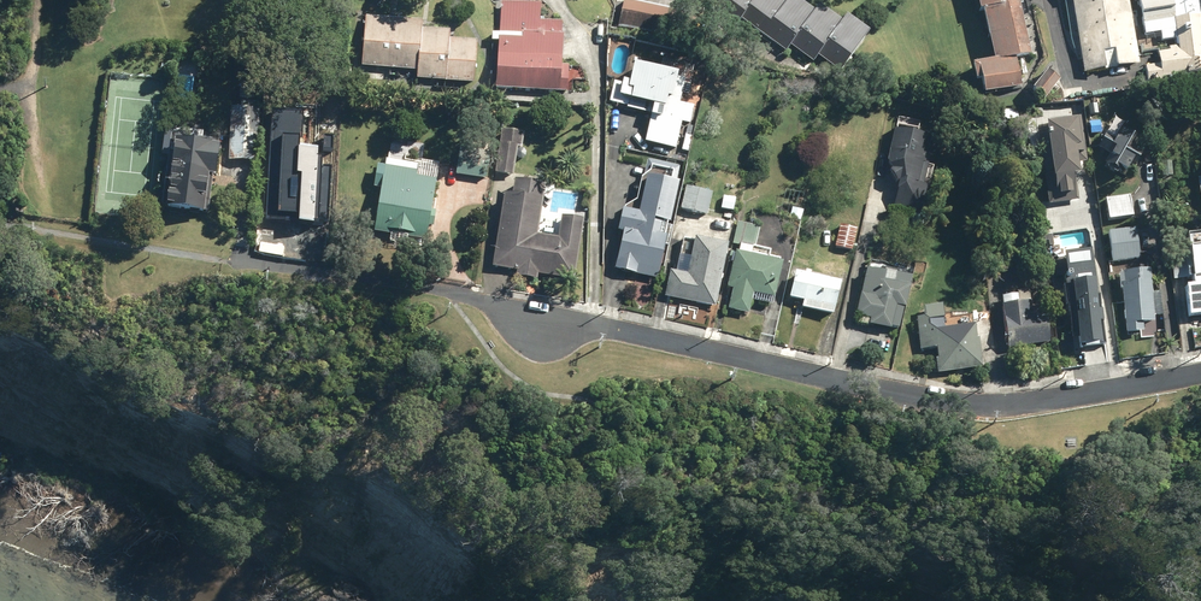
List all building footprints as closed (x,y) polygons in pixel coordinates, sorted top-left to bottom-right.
[(499,87),(571,91),(573,66),(566,66),(568,35),(564,35),(565,22),(542,20),(543,2),(505,0),(504,0),(502,32),(495,32),(495,40),(501,41),(499,87)] [(633,0),(626,0),(620,27),(696,43),(702,15),(633,0)] [(874,31),(852,14),(846,22),(824,4),(818,11),(804,0),(791,0),(790,1),(789,0),(722,0),(717,7),(740,25),(746,18),(789,52),(794,45),(815,62),(821,55),(842,72),(874,31)] [(976,100),(1018,89),(1010,62),(1028,57),(1014,6),(1010,7),(1008,0),(968,0),(972,16),(974,16),(988,66),(963,73),(967,88),(972,87),(976,100)] [(1081,74),(1136,64),(1126,5),(1133,4),(1143,63),(1200,53),(1200,0),(1068,0),(1081,74)] [(369,16),(364,65),(420,70),(419,77),(477,82),(480,41),(453,38),(454,30),(424,27),(425,21),(369,16)] [(690,69),(640,62),(637,82),(618,79),(614,103),(655,110),(650,142),(678,146),(682,123),(694,125),(697,105),(684,103),(690,69)] [(1056,84),(1043,74),(1026,94),(1038,104),(1056,84)] [(302,108),(272,106),(266,216),(327,220),(330,164),(322,163),(322,154),(318,154),(318,143),(300,142),(302,108)] [(250,108),(234,107),(231,159),(247,160),(250,108)] [(896,118),(893,133),(888,133),(880,171),(892,173),(886,208),(919,214),(932,141),(914,137),(917,122),(896,118)] [(1134,130),(1116,118),(1095,147),(1105,154),(1095,168),(1116,183),(1131,163),(1117,153),(1134,130)] [(1083,119),(1041,120),(1042,183),(1049,183),(1049,201),(1072,200),(1072,159),(1084,159),(1083,119)] [(1100,120),(1085,120),(1086,137),(1100,137),(1100,120)] [(698,128),(688,126),(684,150),(694,152),(698,128)] [(498,172),(516,175),(520,146),(525,146),(527,133),(505,129),(498,172)] [(216,138),(175,133),(165,205),(208,210),(213,173),(220,174),(224,142),(215,141),(216,138)] [(461,148),(458,174),(489,178),(493,153),(461,148)] [(444,166),(388,158),(378,233),(434,240),(444,166)] [(675,222),(685,181),(652,174),(643,212),(627,208),(621,230),(627,232),(618,269),(662,280),(672,236),(668,236),(672,221),(675,222)] [(516,194),(508,192),(495,267),(519,271),(519,275),(540,278),(541,275),(574,280),(585,218),(565,214),(561,237),(541,234),(549,185),(518,179),(516,194)] [(715,192),(689,187),(684,209),(710,214),(715,192)] [(1100,202),(1104,224),(1128,220),(1125,198),(1100,202)] [(808,215),(805,232),(828,235),(830,218),(808,215)] [(924,216),(909,215),(908,230),(923,231),(924,216)] [(762,226),(740,221),(735,243),(757,248),(762,226)] [(860,228),(843,224),(837,247),(855,251),(860,228)] [(1007,232),(1004,245),(1020,250),(1024,237),(1007,232)] [(1132,232),(1103,236),(1108,266),(1137,261),(1132,232)] [(719,307),(733,243),(700,235),(692,274),(673,269),(667,296),(719,307)] [(788,263),(740,251),(731,287),(736,289),(731,308),(752,313),(757,294),(778,299),(788,263)] [(1182,256),(1183,258),(1168,260),(1171,282),(1186,280),(1187,290),(1179,291),(1183,321),(1200,318),(1200,253),(1182,256)] [(1056,288),(1067,343),(1071,342),(1072,351),(1102,345),(1084,256),(1054,262),(1059,287),(1056,288)] [(889,272),(872,268),(860,314),(874,318),(873,322),(895,328),(896,326),(904,328),(917,277),(890,270),(889,272)] [(847,281),(801,271),(795,298),(807,300),(805,306),(840,314),(847,281)] [(1151,324),(1143,276),(1115,280),(1117,290),(1114,290),(1122,338),(1140,335),(1138,326),(1151,324)] [(994,302),(1002,352),(1046,346),(1040,311),(1025,313),(1024,307),(1013,308),(1012,300),(994,302)] [(933,377),(977,371),(974,343),(970,344),(968,331),(939,334),(936,310),(919,312),(920,321),(913,322),(917,354),(931,353),(932,362),(933,377)]
